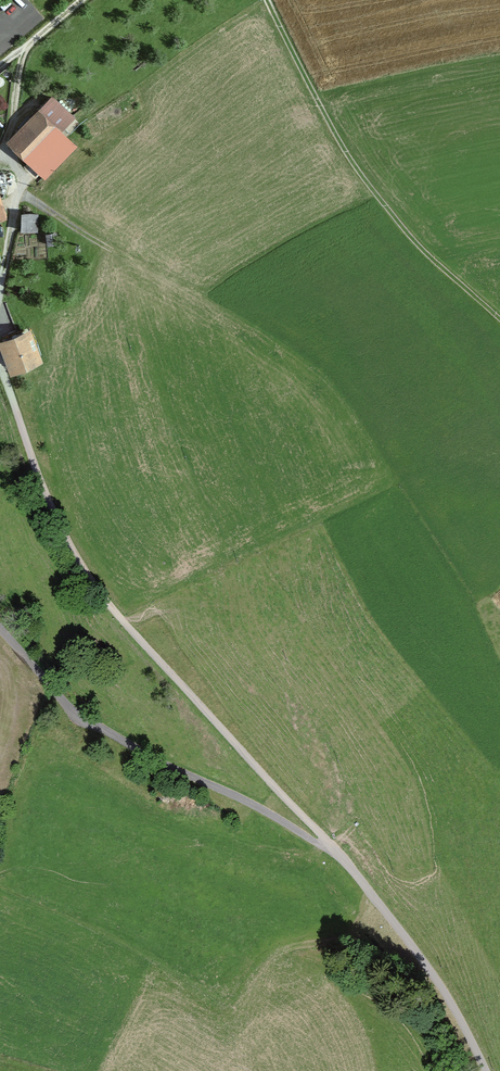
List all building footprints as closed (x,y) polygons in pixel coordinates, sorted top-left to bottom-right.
[(11,140),(31,159),(73,117),(54,97),(11,140)] [(24,214),(23,230),(37,230),(38,214),(24,214)] [(50,243),(58,242),(56,232),(48,234),(50,243)] [(26,258),(46,258),(46,234),(25,234),(26,258)] [(6,342),(15,367),(36,359),(27,334),(6,342)] [(89,648),(97,660),(104,655),(96,643),(89,648)]
